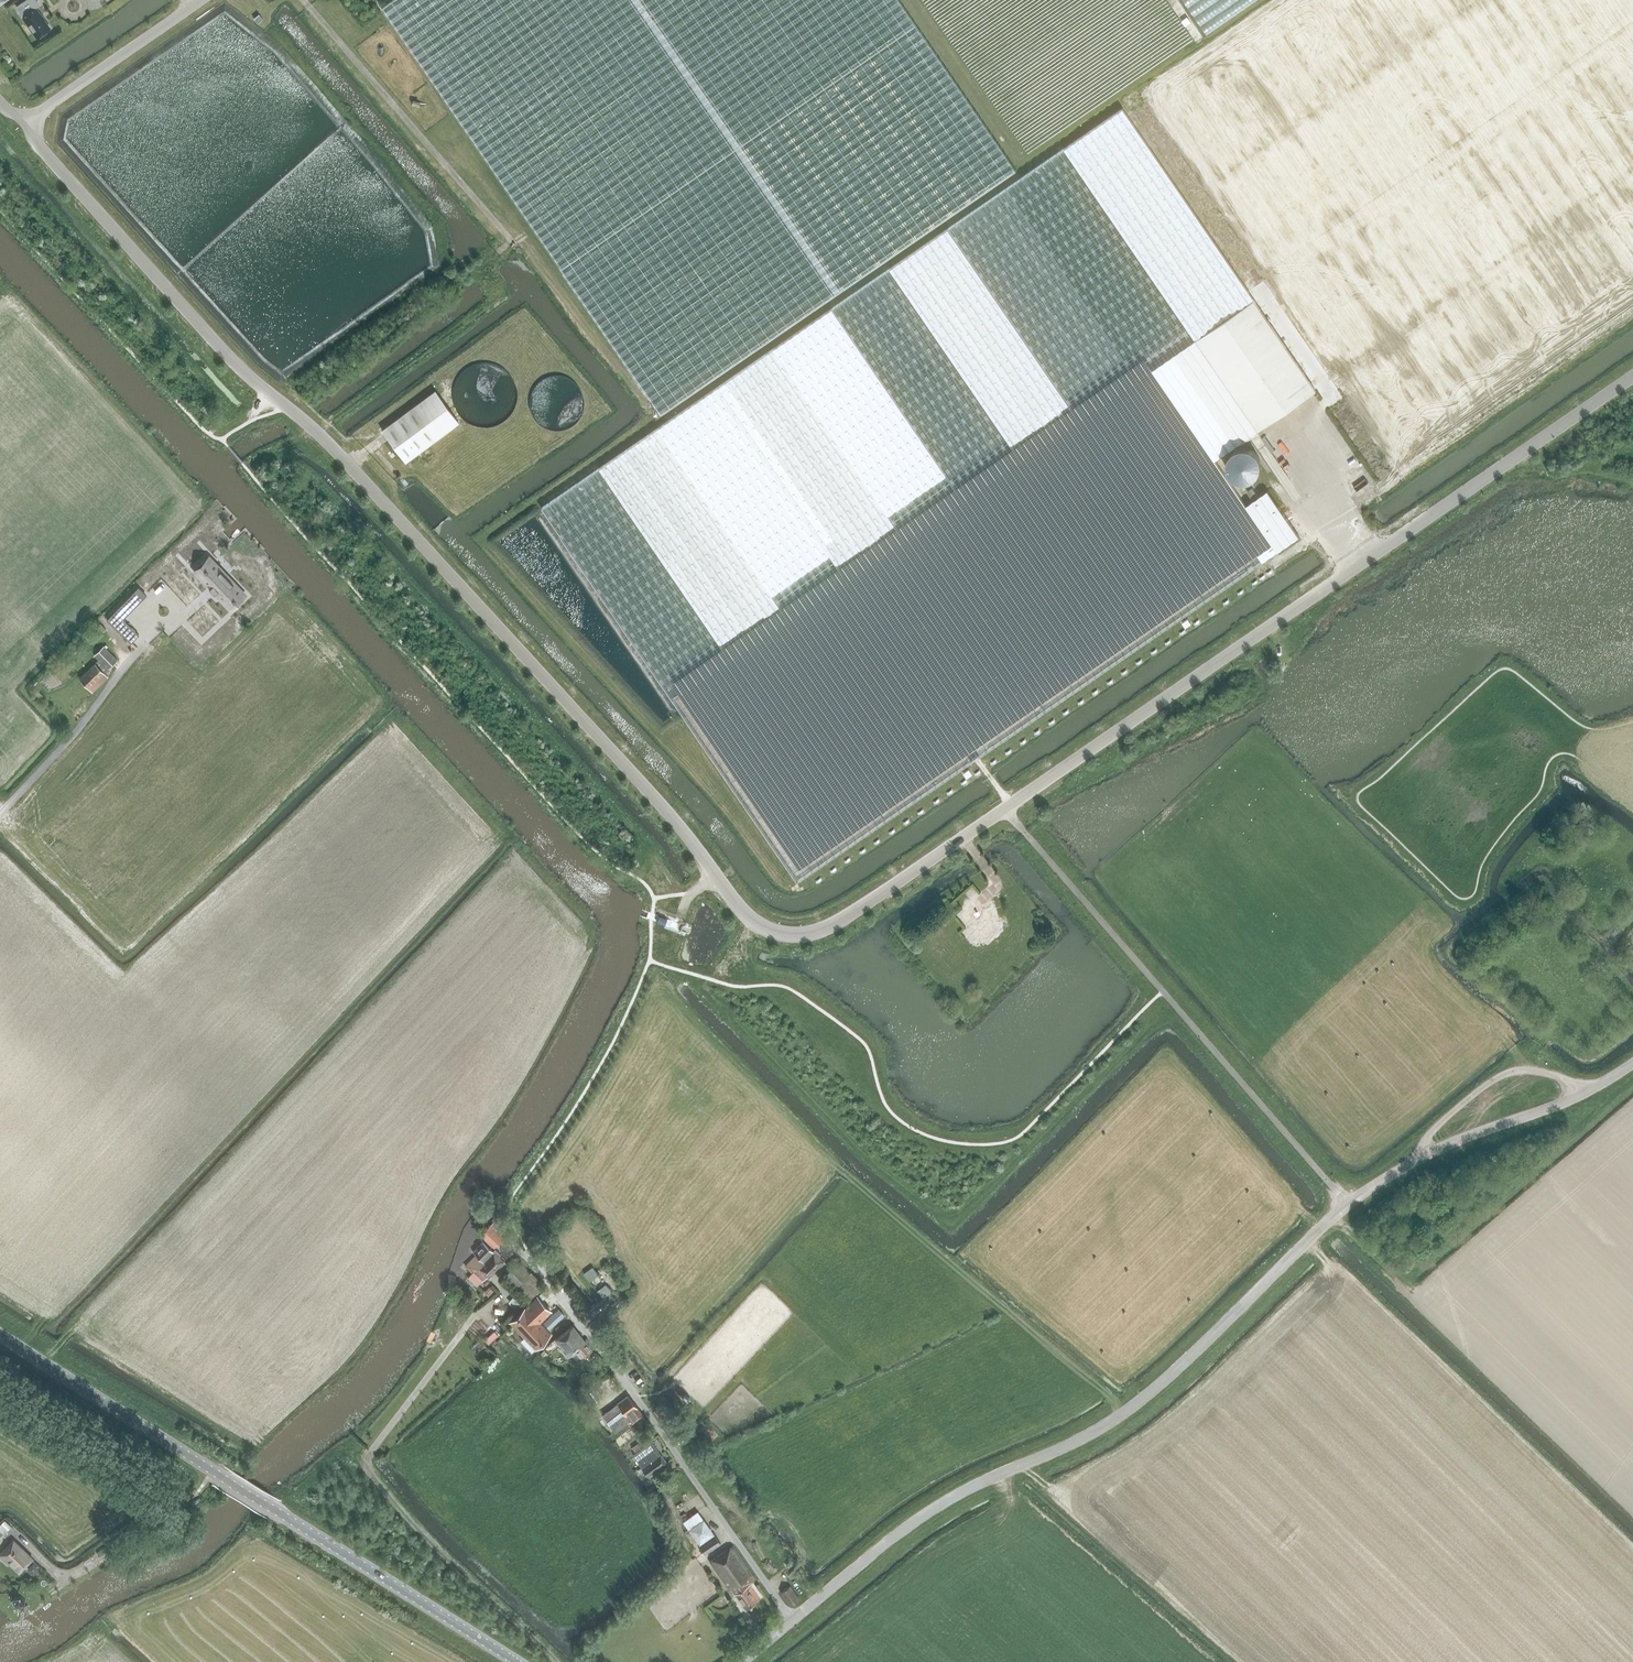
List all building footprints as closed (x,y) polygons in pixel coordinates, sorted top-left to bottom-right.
[(22,2),(30,12),(23,17),(37,37),(50,28),(36,8),(40,5),(36,0),(24,0),(22,2)] [(916,25),(899,0),(391,0),(381,7),(562,269),(661,414),(1016,170),(916,25)] [(1201,32),(1253,0),(1181,0),(1201,32)] [(257,23),(263,18),(259,14),(253,18),(257,23)] [(1020,178),(541,508),(797,881),(1277,551),(1245,505),(1214,460),(1248,437),(1256,431),(1315,390),(1247,291),(1121,109),(1021,178),(1020,178)] [(459,422),(435,390),(381,430),(405,462),(459,422)] [(1233,451),(1231,452),(1230,454),(1229,456),(1228,457),(1228,459),(1227,461),(1227,463),(1227,465),(1228,467),(1228,469),(1229,471),(1230,472),(1232,474),(1233,475),(1235,476),(1237,477),(1238,478),(1240,478),(1242,478),(1244,478),(1246,478),(1248,478),(1250,477),(1252,476),(1253,475),(1255,473),(1256,472),(1257,470),(1258,468),(1258,466),(1258,464),(1259,462),(1258,460),(1258,458),(1257,457),(1256,455),(1255,453),(1254,452),(1252,450),(1251,449),(1249,448),(1247,448),(1245,447),(1243,447),(1241,447),(1239,448),(1238,448),(1236,449),(1234,450),(1233,451)] [(1247,491),(1251,497),(1256,493),(1252,487),(1247,491)] [(1267,490),(1245,505),(1277,551),(1298,536),(1267,490)] [(241,591),(212,561),(206,567),(205,566),(204,568),(198,574),(210,587),(209,587),(214,593),(215,592),(217,590),(222,595),(220,598),(227,605),(233,599),(234,599),(235,598),(235,597),(241,591)] [(1267,562),(1252,572),(1255,577),(1271,566),(1267,562)] [(138,587),(134,591),(142,599),(146,595),(138,587)] [(123,619),(115,611),(107,619),(131,643),(139,634),(123,619)] [(107,676),(104,673),(118,660),(104,645),(94,654),(99,659),(95,663),(80,678),(92,691),(107,676)] [(52,670),(43,681),(51,688),(60,677),(52,670)] [(946,927),(969,953),(983,941),(960,914),(946,927)] [(659,916),(656,922),(665,925),(667,919),(659,916)] [(493,1247),(503,1237),(489,1224),(480,1234),(493,1247)] [(488,1280),(504,1262),(498,1256),(500,1255),(495,1249),(493,1251),(483,1242),(473,1252),(476,1255),(465,1266),(481,1281),(485,1277),(488,1280)] [(594,1264),(585,1270),(591,1278),(600,1272),(594,1264)] [(529,1273),(515,1287),(529,1302),(545,1287),(538,1280),(539,1280),(531,1271),(529,1273)] [(605,1295),(613,1288),(607,1281),(600,1288),(605,1295)] [(489,1287),(484,1292),(488,1296),(493,1290),(489,1287)] [(535,1349),(551,1334),(539,1321),(550,1311),(536,1296),(509,1322),(535,1349)] [(549,1324),(554,1330),(566,1320),(561,1314),(549,1324)] [(582,1358),(592,1350),(573,1326),(555,1340),(567,1355),(569,1353),(571,1356),(577,1352),(582,1358)] [(494,1329),(486,1338),(505,1354),(513,1345),(494,1329)] [(594,1389),(591,1386),(585,1391),(587,1393),(585,1394),(592,1403),(600,1398),(599,1396),(601,1394),(597,1387),(594,1389)] [(632,1423),(642,1415),(627,1396),(603,1414),(614,1429),(628,1418),(632,1423)] [(620,1437),(625,1444),(632,1439),(626,1432),(620,1437)] [(654,1471),(666,1463),(658,1452),(650,1442),(632,1455),(648,1477),(654,1472),(654,1471)] [(632,1447),(635,1453),(641,1448),(637,1443),(632,1447)] [(704,1555),(721,1543),(715,1535),(698,1546),(704,1555)] [(32,1559),(13,1540),(0,1554),(19,1572),(32,1559)] [(745,1608),(760,1598),(751,1587),(749,1584),(748,1583),(755,1580),(732,1546),(709,1561),(727,1587),(729,1586),(735,1593),(745,1608)] [(790,1606),(799,1599),(790,1586),(780,1592),(790,1606)] [(24,1605),(24,1600),(21,1597),(16,1597),(13,1600),(13,1605),(16,1608),(21,1608),(24,1605)]
